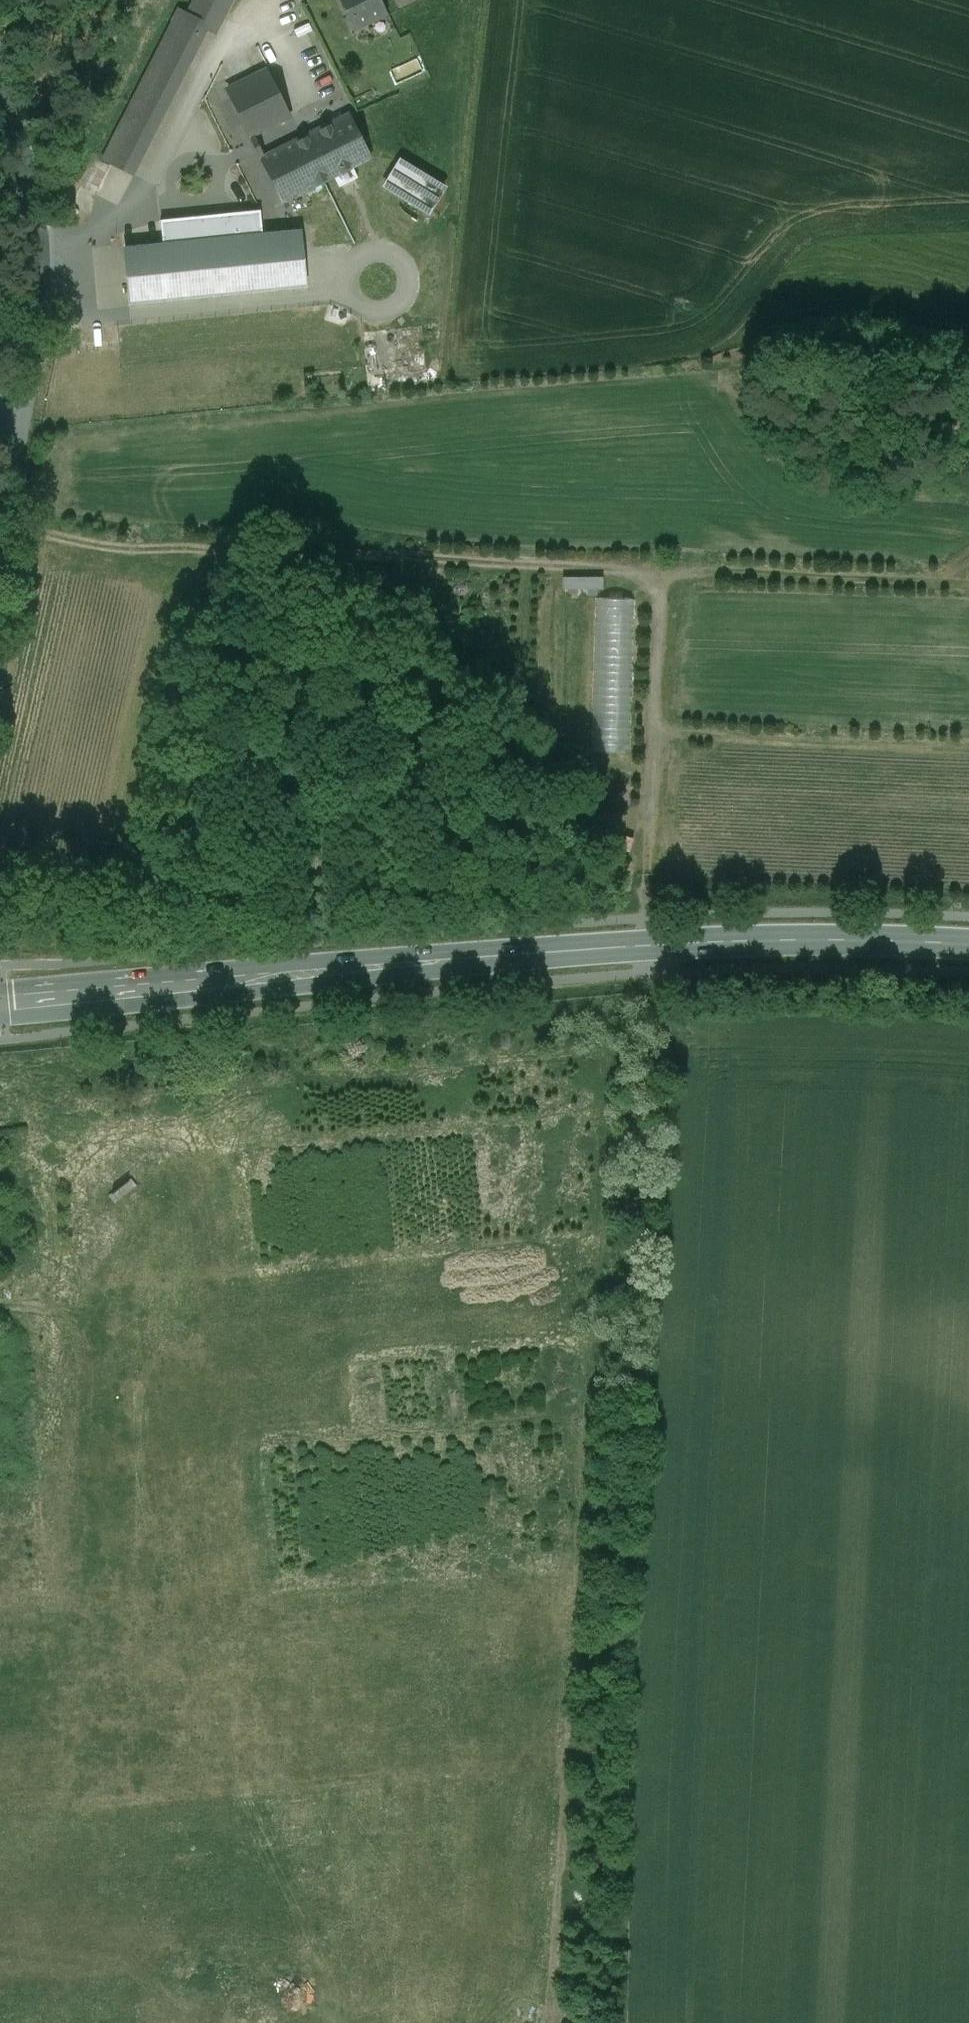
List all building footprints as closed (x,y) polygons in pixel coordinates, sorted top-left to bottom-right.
[(207,29),(215,33),(231,0),(196,0),(188,16),(179,11),(105,160),(134,175),(207,29)] [(356,28),(385,14),(378,0),(343,0),(356,28)] [(399,83),(426,70),(419,57),(392,70),(399,83)] [(266,71),(228,90),(251,136),(289,116),(266,71)] [(262,158),(283,200),(370,157),(349,116),(262,158)] [(444,187),(401,161),(391,178),(433,204),(444,187)] [(259,212),(162,222),(164,244),(125,247),(131,304),(306,287),(300,230),(261,234),(259,212)]
